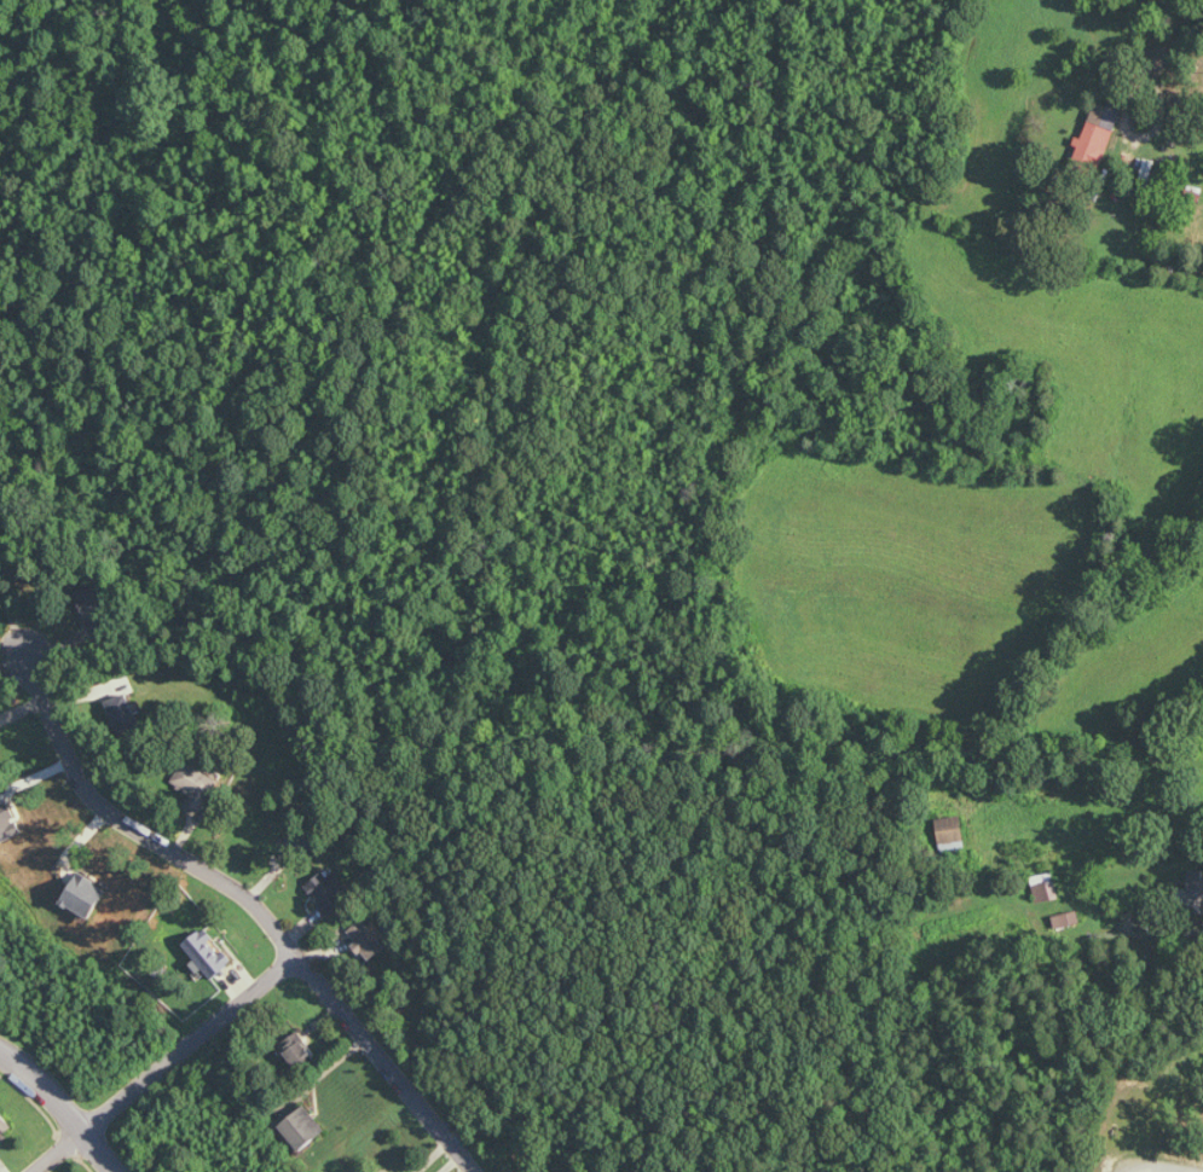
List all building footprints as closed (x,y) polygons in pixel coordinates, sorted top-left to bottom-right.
[(1122,111),(1095,102),(1080,147),(1079,146),(1073,164),(1100,173),(1122,111)] [(105,605),(105,588),(80,588),(80,605),(105,605)] [(115,720),(132,718),(129,696),(112,699),(115,720)] [(217,779),(183,763),(174,783),(208,799),(217,779)] [(9,842),(9,835),(17,835),(17,808),(0,808),(0,842),(9,842)] [(307,889),(329,913),(354,890),(332,867),(307,889)] [(1191,869),(1189,891),(1182,890),(1180,909),(1202,911),(1202,871),(1191,869)] [(109,888),(79,872),(62,902),(91,919),(109,888)] [(1054,874),(1034,876),(1036,900),(1056,899),(1054,874)] [(1081,925),(1079,911),(1055,914),(1056,928),(1081,925)] [(369,963),(388,946),(363,919),(344,936),(369,963)] [(184,944),(213,980),(235,962),(206,926),(184,944)] [(295,1070),(315,1060),(302,1033),(281,1042),(295,1070)] [(300,1151),(327,1132),(308,1105),(281,1124),(300,1151)]
